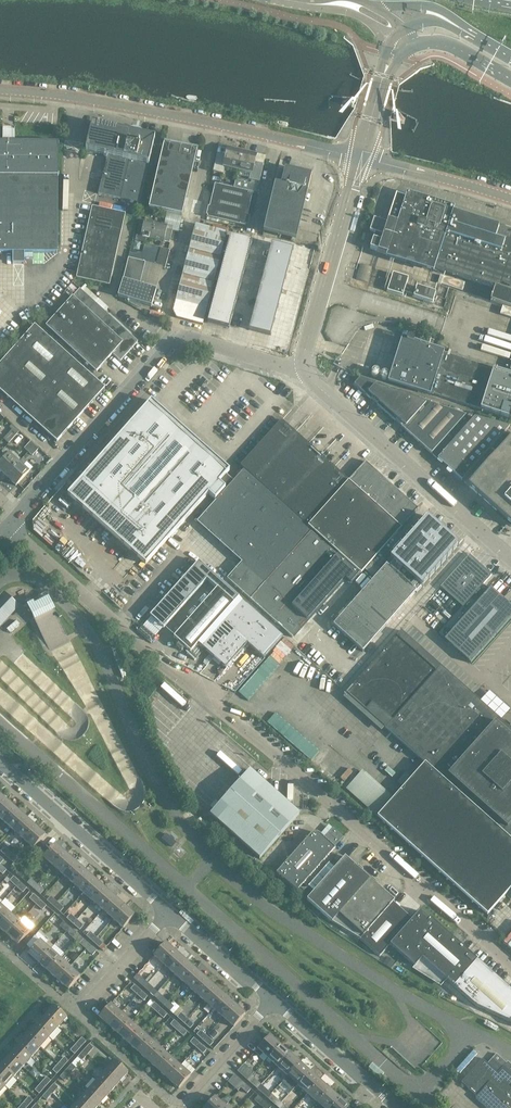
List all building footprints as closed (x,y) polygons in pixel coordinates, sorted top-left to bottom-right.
[(92,123),(87,142),(85,150),(107,155),(98,195),(109,197),(123,130),(92,123)] [(15,126),(3,126),(3,140),(15,140),(15,126)] [(155,137),(123,130),(109,197),(119,199),(139,204),(148,165),(155,137)] [(13,252),(12,263),(24,263),(24,252),(57,252),(57,176),(58,176),(58,142),(0,142),(0,251),(13,252)] [(197,149),(164,142),(148,209),(181,215),(197,149)] [(227,149),(219,147),(213,172),(223,175),(225,168),(238,171),(242,152),(227,149)] [(257,156),(242,152),(238,171),(250,174),(249,180),(259,183),(263,164),(255,162),(257,156)] [(311,174),(285,167),(281,184),(275,182),(263,232),(296,240),(311,174)] [(236,180),(221,177),(219,185),(234,188),(236,180)] [(252,184),(236,180),(234,188),(250,192),(252,184)] [(234,188),(219,185),(214,184),(207,218),(245,226),(252,193),(250,192),(234,188)] [(452,212),(454,208),(426,199),(425,203),(406,197),(396,194),(388,222),(374,218),(370,231),(371,231),(384,235),(379,250),(379,251),(495,288),(490,302),(510,309),(510,230),(452,212)] [(92,207),(77,279),(110,286),(126,214),(92,207)] [(146,238),(152,239),(156,224),(144,221),(142,232),(139,232),(137,241),(145,243),(146,238)] [(167,226),(156,224),(152,239),(168,243),(170,234),(165,233),(167,226)] [(227,233),(196,224),(173,310),(177,317),(203,324),(227,233)] [(248,256),(252,241),(230,236),(226,250),(222,265),(218,279),(215,294),(211,308),(207,323),(229,328),(233,314),(237,299),(240,285),(244,270),(248,256)] [(270,336),(293,249),(271,243),(248,330),(270,336)] [(130,250),(128,258),(123,280),(118,297),(151,307),(156,290),(140,285),(144,268),(151,270),(156,268),(156,266),(165,269),(169,251),(161,249),(144,245),(142,253),(130,250)] [(372,267),(361,264),(356,279),(367,283),(372,267)] [(403,296),(403,295),(408,279),(393,274),(387,291),(403,296)] [(445,278),(444,285),(462,287),(463,280),(445,278)] [(435,293),(417,287),(413,297),(432,303),(435,293)] [(121,360),(138,341),(80,289),(47,326),(97,371),(113,353),(121,360)] [(35,325),(3,360),(74,423),(105,388),(35,325)] [(418,333),(417,337),(415,342),(428,346),(431,337),(418,333)] [(493,369),(468,361),(453,356),(444,353),(414,343),(414,342),(414,340),(413,338),(412,337),(410,337),(408,338),(407,340),(401,361),(396,359),(389,383),(430,396),(431,395),(480,410),(510,420),(510,375),(493,369)] [(3,360),(0,364),(0,390),(57,441),(74,423),(3,360)] [(376,384),(360,378),(354,385),(366,395),(382,410),(399,392),(376,384)] [(431,403),(399,392),(382,410),(406,431),(431,404),(431,403)] [(152,400),(66,496),(145,566),(209,494),(213,497),(231,477),(227,474),(230,471),(152,400)] [(465,415),(431,404),(406,431),(431,454),(465,415)] [(475,418),(437,459),(463,481),(510,427),(475,418)] [(216,501),(197,522),(242,562),(227,579),(250,599),(249,600),(298,644),(361,573),(365,568),(375,577),(333,624),(362,651),(457,544),(428,518),(380,571),(370,562),(418,509),(365,462),(348,481),(281,421),(241,465),(245,468),(235,480),(231,477),(213,497),(212,498),(216,501)] [(9,443),(18,433),(19,431),(14,427),(13,429),(4,438),(9,443)] [(507,431),(492,448),(498,454),(469,486),(478,494),(502,515),(505,518),(510,523),(510,434),(507,431)] [(34,445),(30,441),(24,448),(28,452),(34,445)] [(34,445),(28,452),(32,456),(39,449),(34,445)] [(6,476),(19,462),(9,453),(0,463),(0,471),(6,476)] [(19,462),(6,476),(16,485),(29,471),(24,466),(27,462),(22,458),(19,462)] [(491,589),(490,588),(489,590),(483,585),(492,575),(469,555),(440,587),(458,603),(463,607),(438,634),(444,640),(470,664),(510,618),(510,607),(491,589)] [(217,589),(223,582),(200,561),(150,617),(163,629),(207,580),(217,589)] [(217,589),(174,638),(179,643),(176,646),(182,651),(185,648),(190,653),(198,644),(202,647),(243,600),(223,582),(217,589)] [(0,627),(19,607),(4,592),(0,596),(0,627)] [(283,638),(243,602),(242,602),(202,647),(226,669),(248,644),(264,659),(283,638)] [(10,634),(20,625),(16,621),(6,629),(10,634)] [(425,763),(377,816),(487,915),(510,888),(510,729),(469,692),(401,630),(397,635),(345,692),(425,763)] [(239,691),(248,699),(294,648),(285,640),(239,691)] [(276,712),(268,721),(311,759),(319,750),(276,712)] [(299,813),(250,770),(210,814),(218,822),(228,830),(259,858),(299,813)] [(5,799),(0,804),(0,819),(3,821),(15,808),(5,799)] [(25,816),(15,808),(3,821),(13,830),(25,816)] [(35,825),(25,816),(13,830),(23,839),(35,825)] [(228,830),(218,822),(214,826),(224,835),(228,830)] [(45,835),(35,825),(23,839),(33,848),(30,852),(35,857),(46,844),(41,839),(45,835)] [(325,836),(334,845),(343,837),(335,827),(325,836)] [(313,834),(311,835),(276,873),(277,874),(277,873),(297,891),(335,848),(335,849),(335,848),(320,834),(317,833),(313,834)] [(161,839),(172,848),(176,843),(166,834),(161,839)] [(42,857),(53,866),(65,852),(55,843),(42,857)] [(4,847),(0,852),(6,857),(10,853),(4,847)] [(75,861),(65,852),(53,866),(63,875),(75,861)] [(10,853),(6,857),(13,864),(17,859),(10,853)] [(344,856),(307,899),(331,921),(369,878),(344,856)] [(85,870),(75,861),(63,875),(73,884),(85,870)] [(95,879),(85,870),(73,884),(82,893),(95,879)] [(15,887),(19,882),(13,877),(9,881),(15,887)] [(369,878),(331,921),(360,939),(386,910),(394,901),(369,878)] [(33,888),(37,884),(31,879),(27,883),(33,888)] [(105,888),(95,879),(82,893),(92,901),(105,888)] [(22,893),(26,888),(19,882),(15,887),(22,893)] [(33,888),(40,895),(44,891),(37,884),(33,888)] [(114,897),(105,888),(92,901),(102,910),(114,897)] [(39,900),(33,894),(29,899),(35,904),(39,900)] [(52,906),(56,902),(50,896),(46,901),(52,906)] [(124,905),(114,897),(102,910),(112,919),(124,905)] [(9,913),(15,908),(5,899),(0,904),(0,924),(9,913)] [(39,900),(35,904),(42,911),(46,906),(39,900)] [(52,906),(60,913),(63,915),(69,908),(66,905),(63,908),(56,902),(52,906)] [(135,915),(124,905),(112,919),(122,928),(135,915)] [(360,939),(379,956),(390,944),(408,960),(414,966),(412,969),(440,987),(446,980),(469,1000),(475,1006),(509,1021),(510,1023),(510,990),(429,916),(427,918),(419,911),(405,927),(386,910),(360,939)] [(0,924),(0,929),(8,935),(19,922),(22,920),(16,915),(14,918),(9,913),(0,924)] [(70,914),(66,919),(72,924),(76,920),(70,914)] [(76,920),(72,924),(79,930),(83,926),(76,920)] [(19,922),(8,935),(18,945),(30,931),(19,922)] [(65,931),(69,927),(64,922),(60,926),(65,931)] [(73,938),(77,933),(69,927),(65,931),(73,938)] [(90,932),(86,936),(92,942),(96,937),(90,932)] [(26,945),(31,949),(27,953),(38,962),(53,945),(48,941),(45,945),(34,936),(26,945)] [(96,937),(92,942),(99,948),(103,944),(96,937)] [(89,945),(83,939),(79,944),(85,949),(89,945)] [(165,943),(153,956),(164,965),(176,952),(165,943)] [(53,945),(38,962),(48,971),(59,958),(50,950),(53,946),(53,945)] [(89,945),(85,949),(92,955),(96,951),(89,945)] [(185,961),(176,952),(164,965),(174,974),(185,961)] [(59,958),(48,971),(58,980),(69,967),(59,958)] [(195,970),(185,961),(174,974),(183,983),(195,970)] [(80,966),(75,962),(70,967),(69,967),(58,980),(68,989),(80,976),(79,976),(75,972),(75,971),(80,966)] [(205,978),(195,970),(183,983),(193,992),(205,978)] [(143,980),(137,974),(133,978),(144,988),(148,983),(146,982),(151,976),(148,974),(143,980)] [(215,987),(205,978),(193,992),(203,1001),(215,987)] [(154,989),(148,983),(144,988),(150,994),(154,989)] [(137,995),(141,991),(134,985),(130,989),(137,995)] [(225,996),(215,987),(203,1001),(213,1009),(225,996)] [(143,1001),(147,997),(141,991),(137,995),(143,1001)] [(161,995),(157,1000),(163,1005),(167,1001),(161,995)] [(235,1005),(225,996),(213,1009),(223,1018),(235,1005)] [(167,1001),(163,1005),(170,1011),(174,1007),(167,1001)] [(160,1008),(154,1003),(150,1007),(156,1013),(160,1008)] [(110,1004),(99,1017),(109,1026),(120,1013),(110,1004)] [(245,1014),(235,1005),(223,1018),(233,1027),(245,1014)] [(66,1017),(53,1006),(44,1016),(57,1028),(66,1017)] [(160,1008),(156,1013),(163,1019),(167,1014),(160,1008)] [(120,1013),(109,1026),(119,1035),(130,1022),(120,1013)] [(180,1013),(177,1017),(183,1023),(187,1019),(180,1013)] [(44,1016),(35,1026),(48,1038),(57,1028),(44,1016)] [(187,1019),(183,1023),(190,1029),(194,1025),(187,1019)] [(180,1026),(174,1020),(170,1025),(176,1031),(180,1026)] [(130,1022),(119,1035),(129,1044),(140,1031),(130,1022)] [(35,1026),(26,1036),(40,1047),(48,1038),(35,1026)] [(180,1026),(176,1031),(183,1037),(187,1032),(180,1026)] [(214,1028),(209,1034),(214,1038),(219,1032),(214,1028)] [(140,1031),(129,1044),(139,1053),(150,1040),(140,1031)] [(200,1031),(196,1035),(203,1041),(207,1036),(200,1031)] [(26,1036),(18,1045),(31,1057),(40,1047),(26,1036)] [(207,1036),(203,1041),(209,1047),(213,1042),(207,1036)] [(269,1036),(267,1038),(254,1052),(260,1057),(263,1054),(267,1058),(279,1045),(279,1044),(279,1042),(279,1040),(277,1039),(275,1039),(273,1039),(269,1036)] [(81,1037),(76,1044),(80,1048),(86,1041),(81,1037)] [(200,1044),(194,1038),(190,1043),(196,1048),(200,1044)] [(150,1040),(139,1053),(148,1062),(160,1049),(150,1040)] [(76,1044),(70,1051),(74,1055),(80,1048),(76,1044)] [(89,1044),(83,1051),(87,1055),(93,1048),(89,1044)] [(207,1050),(200,1044),(196,1048),(203,1054),(206,1058),(210,1053),(207,1050)] [(18,1045),(9,1055),(22,1067),(31,1057),(18,1045)] [(289,1054),(279,1045),(267,1058),(277,1067),(289,1054)] [(160,1049),(148,1062),(158,1071),(170,1058),(160,1049)] [(83,1051),(77,1057),(81,1061),(87,1055),(83,1051)] [(299,1063),(289,1054),(277,1067),(287,1076),(299,1063)] [(461,1082),(477,1096),(475,1098),(487,1107),(510,1107),(510,1065),(507,1062),(506,1063),(496,1054),(488,1063),(482,1059),(461,1082)] [(0,1065),(13,1077),(22,1067),(9,1055),(0,1065)] [(64,1057),(58,1064),(62,1068),(68,1061),(64,1057)] [(170,1058),(158,1071),(168,1080),(180,1067),(170,1058)] [(115,1061),(105,1071),(119,1083),(128,1073),(115,1061)] [(309,1071),(299,1063),(287,1076),(297,1085),(309,1071)] [(58,1064),(52,1070),(57,1074),(62,1068),(58,1064)] [(71,1064),(65,1071),(70,1074),(76,1068),(71,1064)] [(254,1072),(244,1064),(237,1071),(247,1080),(254,1072)] [(369,1068),(380,1078),(383,1075),(372,1064),(369,1068)] [(4,1087),(13,1077),(0,1065),(0,1083),(4,1087)] [(180,1067),(168,1080),(179,1089),(190,1076),(180,1067)] [(65,1071),(60,1077),(64,1081),(70,1074),(65,1071)] [(105,1071),(97,1081),(110,1093),(119,1083),(105,1071)] [(319,1080),(309,1071),(297,1085),(307,1094),(319,1080)] [(254,1072),(247,1080),(254,1086),(258,1082),(251,1076),(254,1073),(254,1072)] [(237,1091),(244,1083),(234,1074),(228,1082),(237,1091)] [(46,1077),(40,1084),(45,1088),(51,1081),(46,1077)] [(329,1089),(319,1080),(307,1094),(317,1102),(329,1089)] [(97,1081),(88,1091),(101,1103),(110,1093),(97,1081)] [(247,1094),(251,1089),(244,1083),(237,1091),(240,1088),(247,1094)] [(40,1084),(35,1090),(39,1094),(45,1088),(40,1084)] [(54,1084),(48,1090),(52,1094),(58,1088),(54,1084)] [(267,1098),(271,1094),(265,1088),(261,1092),(267,1098)] [(329,1089),(317,1102),(323,1107),(330,1107),(339,1098),(329,1089)] [(48,1090),(42,1097),(46,1101),(52,1094),(48,1090)] [(79,1101),(87,1107),(96,1107),(101,1103),(88,1091),(79,1101)] [(267,1098),(274,1104),(278,1100),(271,1094),(267,1098)] [(264,1101),(258,1095),(254,1100),(260,1106),(264,1101)] [(29,1097),(23,1104),(27,1107),(33,1101),(29,1097)] [(204,1107),(223,1107),(227,1103),(222,1099),(219,1102),(214,1097),(204,1107)] [(339,1098),(330,1107),(348,1107),(349,1107),(339,1098)]
